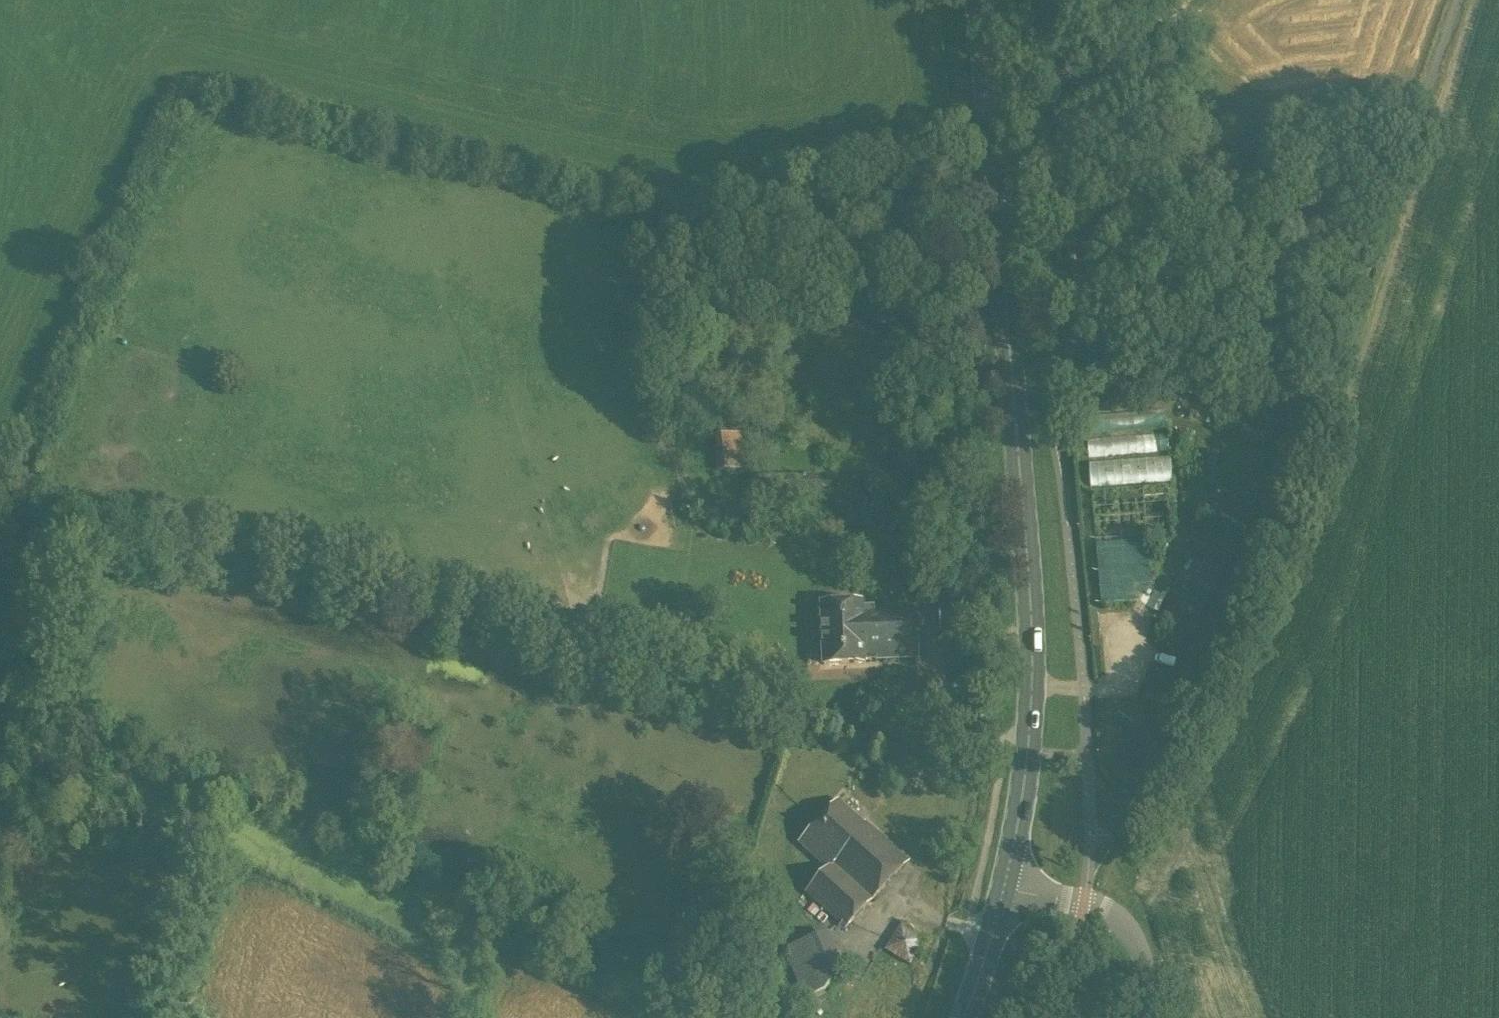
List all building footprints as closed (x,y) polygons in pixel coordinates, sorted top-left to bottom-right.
[(1088,457),(1089,485),(1171,479),(1167,432),(1087,437),(1088,457)] [(717,472),(744,469),(740,433),(715,436),(716,447),(714,447),(717,472)] [(1147,540),(1095,543),(1098,602),(1141,600),(1140,584),(1149,583),(1147,540)] [(863,608),(863,603),(822,604),(825,666),(865,664),(864,660),(863,608)] [(940,631),(965,630),(964,604),(939,605),(940,631)] [(863,608),(864,660),(920,658),(917,607),(875,609),(875,608),(863,608)] [(846,929),(908,862),(841,800),(801,843),(829,870),(808,893),(846,929)] [(903,961),(919,938),(900,924),(884,947),(903,961)] [(803,1000),(825,991),(843,967),(829,932),(784,950),(803,1000)]
